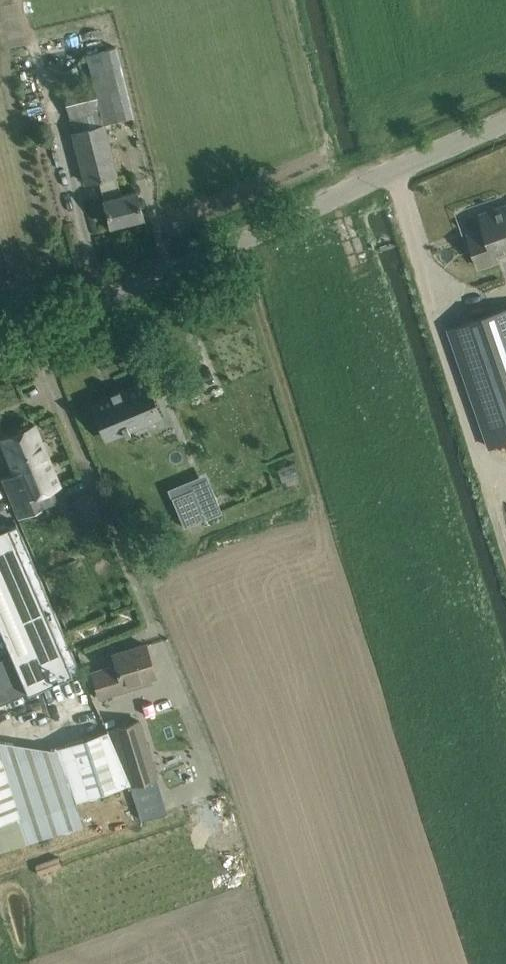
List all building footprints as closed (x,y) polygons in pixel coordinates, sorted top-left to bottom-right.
[(103,123),(133,116),(116,45),(104,48),(86,53),(93,80),(103,123)] [(63,87),(74,130),(103,123),(93,80),(63,87)] [(85,182),(99,179),(115,174),(116,174),(103,123),(74,130),(73,130),(85,182)] [(120,194),(115,174),(99,179),(104,198),(103,198),(110,225),(143,217),(136,190),(120,194)] [(505,248),(505,210),(498,213),(496,207),(481,213),(486,228),(469,233),(480,266),(498,259),(495,252),(505,248)] [(448,327),(455,346),(490,446),(505,440),(505,307),(448,327)] [(92,402),(107,439),(160,417),(145,380),(119,391),(119,388),(117,389),(119,392),(112,394),(111,392),(110,392),(111,394),(92,402)] [(60,485),(34,423),(0,438),(14,472),(2,477),(19,518),(41,508),(36,495),(60,485)] [(201,507),(193,488),(171,497),(184,527),(221,512),(216,500),(201,507)] [(11,653),(0,658),(0,702),(28,690),(28,691),(79,669),(16,521),(0,528),(0,627),(11,653)] [(113,654),(116,665),(92,672),(100,697),(128,683),(130,687),(139,684),(139,679),(155,674),(146,644),(113,654)] [(104,699),(108,709),(123,704),(119,693),(104,699)] [(154,777),(157,776),(139,718),(111,727),(128,785),(131,784),(154,777)] [(58,746),(76,800),(126,784),(108,730),(58,746)] [(17,818),(0,761),(0,823),(17,818)] [(175,768),(171,775),(174,786),(187,782),(182,766),(175,768)] [(154,777),(131,784),(142,820),(165,813),(154,777)]
